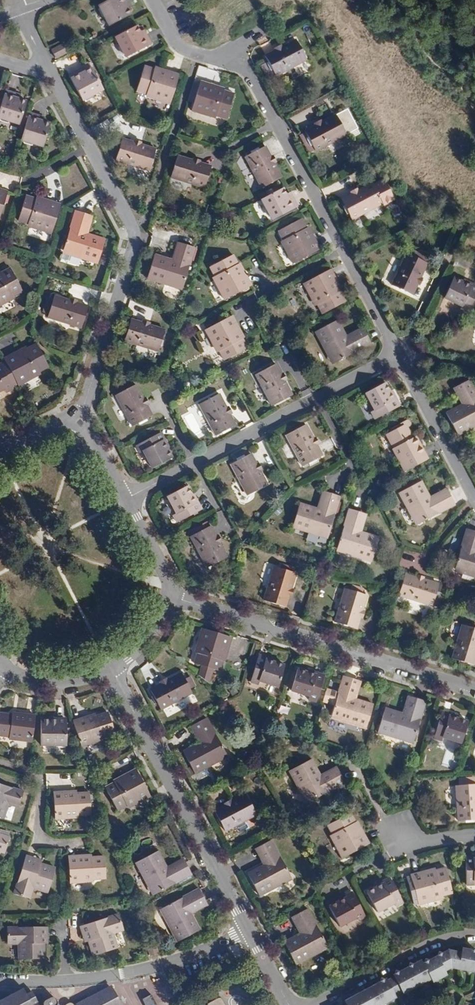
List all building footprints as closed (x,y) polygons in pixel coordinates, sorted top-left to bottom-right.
[(130,4),(128,0),(110,0),(100,5),(111,26),(132,15),(129,9),(127,5),(130,4)] [(152,45),(146,33),(142,35),(140,31),(137,26),(116,36),(127,58),(152,45)] [(298,41),(288,46),(280,50),(266,57),(269,62),(262,66),(266,72),(267,72),(271,79),(277,76),(308,60),(298,41)] [(69,52),(64,43),(52,50),(57,59),(69,52)] [(83,65),(84,68),(86,72),(84,73),(82,74),(80,71),(70,76),(82,101),(104,89),(89,62),(83,65)] [(154,70),(145,67),(137,91),(147,94),(149,97),(152,98),(155,97),(163,100),(165,102),(171,104),(179,75),(155,68),(154,70)] [(225,89),(201,82),(192,111),(197,112),(200,111),(208,114),(209,116),(214,117),(216,116),(227,119),(234,94),(224,91),(225,89)] [(18,95),(6,91),(0,108),(0,118),(20,124),(27,102),(20,100),(19,99),(17,98),(18,95)] [(51,125),(44,123),(42,122),(40,121),(42,118),(30,114),(22,140),(44,147),(51,125)] [(308,135),(302,138),(310,153),(316,150),(316,151),(347,135),(337,115),(327,120),(319,125),(306,132),(307,133),(308,135)] [(157,150),(142,145),(138,144),(134,143),(122,139),(116,160),(150,171),(157,150)] [(277,168),(272,160),(266,147),(247,157),(263,188),(282,178),(277,168)] [(201,164),(192,161),(178,157),(171,177),(205,188),(212,167),(201,164)] [(365,190),(356,194),(343,201),(353,220),(383,204),(385,206),(396,200),(386,182),(375,187),(374,185),(365,190)] [(289,197),(287,193),(285,189),(263,200),(273,219),(299,206),(293,195),(289,197)] [(36,199),(26,196),(19,221),(29,224),(31,227),(34,229),(37,227),(45,229),(47,232),(52,234),(61,205),(37,198),(36,199)] [(84,233),(90,215),(76,211),(64,250),(71,252),(70,255),(98,264),(106,240),(88,234),(86,234),(84,233)] [(94,216),(90,215),(84,233),(86,234),(88,234),(94,216)] [(306,229),(302,220),(279,231),(283,240),(283,244),(285,248),(289,249),(291,255),(291,258),(294,264),(320,251),(308,228),(306,229)] [(178,243),(172,261),(176,262),(181,244),(178,243)] [(147,279),(174,288),(175,286),(183,288),(195,248),(181,244),(176,262),(172,261),(155,255),(147,279)] [(416,283),(419,277),(425,263),(405,254),(392,285),(412,294),(416,283)] [(222,295),(225,300),(251,286),(240,264),(238,265),(233,256),(211,268),(215,277),(214,280),(217,285),(220,286),(224,292),(222,295)] [(5,301),(8,301),(13,299),(13,296),(22,291),(11,269),(1,273),(0,272),(0,303),(5,301)] [(342,291),(331,270),(304,284),(307,289),(310,289),(314,297),(313,300),(315,303),(318,304),(323,314),(345,302),(340,292),(342,291)] [(474,293),(474,284),(471,283),(471,284),(453,276),(444,297),(461,305),(460,307),(466,311),(469,306),(474,309),(474,295),(474,293)] [(88,307),(78,304),(74,302),(69,301),(54,296),(48,317),(82,328),(88,307)] [(244,338),(232,317),(206,330),(208,335),(211,335),(215,343),(214,346),(216,349),(219,351),(224,360),(247,348),(242,339),(244,338)] [(369,343),(363,330),(347,339),(345,335),(336,319),(314,331),(327,355),(329,354),(333,362),(369,343)] [(165,330),(151,326),(146,325),(142,323),(131,320),(125,341),(159,352),(165,330)] [(347,339),(363,330),(361,327),(345,335),(347,339)] [(27,347),(4,359),(18,385),(23,383),(24,379),(31,376),(33,377),(38,375),(40,371),(49,367),(37,344),(27,349),(27,347)] [(281,377),(280,374),(275,363),(256,373),(271,404),(291,394),(284,380),(281,377)] [(4,390),(5,393),(13,389),(0,364),(0,392),(4,390)] [(458,385),(467,401),(462,403),(446,412),(457,434),(474,425),(474,389),(470,379),(458,385)] [(372,411),(376,418),(400,405),(391,390),(390,390),(385,382),(366,393),(375,410),(372,411)] [(145,403),(143,398),(136,385),(117,395),(133,427),(153,417),(147,406),(145,403)] [(467,401),(458,385),(454,387),(462,403),(467,401)] [(227,410),(226,407),(218,393),(199,404),(214,434),(234,424),(229,414),(227,410)] [(194,440),(205,434),(192,408),(180,414),(194,440)] [(392,449),(404,471),(428,459),(416,436),(412,438),(407,428),(410,426),(407,420),(389,429),(390,431),(386,434),(393,448),(392,449)] [(316,444),(312,437),(305,424),(285,434),(301,465),(321,455),(316,444)] [(163,441),(165,440),(161,433),(137,445),(141,453),(144,452),(153,469),(172,458),(167,449),(166,445),(163,441)] [(257,467),(256,464),(250,454),(231,464),(247,494),(267,484),(259,470),(257,467)] [(454,503),(448,492),(431,501),(429,496),(421,480),(398,492),(412,518),(415,516),(418,522),(454,503)] [(174,516),(178,524),(202,511),(198,503),(196,504),(195,503),(187,487),(167,497),(176,515),(174,516)] [(431,501),(448,492),(445,488),(429,496),(431,501)] [(321,510),(327,492),(323,491),(317,508),(321,510)] [(340,496),(327,492),(321,510),(317,508),(301,503),(294,527),(320,535),(320,533),(328,535),(340,496)] [(349,508),(337,547),(345,550),(344,552),(371,561),(378,537),(361,531),(356,530),(361,512),(349,508)] [(366,513),(361,512),(356,530),(361,531),(366,513)] [(218,541),(216,537),(208,522),(202,525),(204,530),(196,534),(194,529),(188,532),(207,569),(227,558),(220,545),(218,541)] [(474,549),(474,546),(474,530),(467,528),(455,567),(463,569),(462,572),(474,576),(474,549)] [(289,596),(291,589),(296,574),(275,567),(264,600),(286,607),(289,596)] [(423,579),(416,576),(406,573),(399,594),(431,604),(438,584),(423,579)] [(360,617),(362,610),(366,595),(345,588),(335,621),(356,628),(360,617)] [(474,660),(474,628),(463,624),(453,657),(474,664),(474,660)] [(198,654),(195,664),(219,672),(222,662),(224,662),(231,638),(203,629),(201,635),(203,638),(201,645),(198,646),(196,651),(198,654)] [(266,660),(267,658),(259,655),(251,682),(259,684),(260,681),(277,687),(284,665),(275,663),(266,660)] [(325,675),(317,673),(317,676),(308,673),(298,670),(297,674),(292,672),(287,686),(292,688),(291,691),(310,697),(309,700),(316,702),(325,675)] [(182,675),(169,682),(160,686),(151,691),(161,711),(192,694),(182,675)] [(337,693),(331,714),(338,717),(337,720),(364,728),(372,704),(355,698),(350,697),(355,680),(343,676),(340,684),(336,683),(333,692),(337,693)] [(360,681),(355,680),(350,697),(355,698),(360,681)] [(330,699),(333,691),(326,688),(323,696),(330,699)] [(407,715),(412,697),(408,696),(403,713),(407,715)] [(406,738),(414,740),(426,701),(412,697),(407,715),(403,713),(385,708),(378,732),(405,740),(406,738)] [(458,717),(442,712),(434,739),(441,741),(443,737),(461,743),(468,722),(458,718),(458,717)] [(34,717),(13,714),(12,717),(0,715),(0,736),(9,738),(9,739),(31,742),(34,717)] [(96,716),(73,722),(81,747),(104,740),(103,738),(115,734),(109,714),(96,717),(96,716)] [(206,718),(194,725),(203,741),(199,743),(183,752),(194,774),(219,760),(217,757),(225,753),(206,718)] [(66,747),(67,722),(41,721),(40,746),(66,747)] [(203,741),(194,725),(190,727),(199,743),(203,741)] [(345,782),(339,771),(322,780),(320,776),(311,759),(289,771),(302,796),(305,794),(309,801),(345,782)] [(322,780),(339,771),(337,767),(320,776),(322,780)] [(104,788),(116,810),(137,800),(138,802),(148,796),(134,770),(123,776),(124,778),(104,788)] [(45,782),(59,783),(60,774),(45,774),(45,782)] [(459,787),(456,787),(458,821),(474,820),(474,786),(473,778),(462,778),(463,787),(459,787)] [(3,819),(8,803),(19,807),(24,792),(0,785),(0,818),(3,819)] [(77,794),(77,793),(54,794),(55,819),(78,819),(78,816),(90,815),(90,794),(77,794)] [(245,797),(235,802),(229,805),(214,812),(225,832),(255,816),(245,797)] [(337,848),(342,857),(368,843),(362,832),(360,833),(350,814),(328,826),(339,847),(337,848)] [(5,852),(10,838),(0,835),(0,851),(5,852)] [(271,841),(259,847),(268,863),(263,866),(247,874),(259,896),(284,883),(283,880),(290,877),(271,841)] [(268,863),(259,847),(255,850),(263,866),(268,863)] [(190,875),(184,863),(168,871),(166,868),(157,851),(135,862),(148,887),(151,886),(155,893),(190,875)] [(464,854),(463,884),(474,885),(474,854),(464,854)] [(35,863),(36,860),(26,857),(13,894),(28,899),(32,888),(48,894),(56,870),(42,865),(35,863)] [(92,857),(68,857),(69,883),(93,882),(93,880),(105,879),(105,858),(92,858),(92,857)] [(168,871),(184,863),(182,859),(166,868),(168,871)] [(428,871),(410,875),(418,905),(436,900),(435,898),(451,894),(445,869),(429,873),(428,871)] [(384,883),(366,893),(377,913),(394,904),(395,906),(402,903),(390,879),(383,882),(384,883)] [(199,930),(191,914),(188,910),(204,901),(198,890),(163,909),(167,916),(164,917),(177,942),(199,930)] [(346,898),(329,907),(339,927),(356,918),(357,921),(365,917),(352,893),(345,896),(346,898)] [(188,910),(191,914),(207,906),(204,901),(188,910)] [(308,910),(296,916),(304,932),(300,934),(284,942),(296,964),(320,952),(319,949),(327,945),(308,910)] [(81,927),(84,936),(87,935),(89,941),(93,956),(117,949),(112,932),(123,929),(119,915),(81,927)] [(304,932),(296,916),(292,918),(300,934),(304,932)] [(47,928),(7,929),(7,942),(19,942),(19,960),(44,960),(44,938),(47,938),(47,928)] [(155,947),(147,950),(149,957),(158,954),(155,947)] [(402,995),(404,994),(407,994),(408,992),(418,987),(421,987),(422,984),(431,980),(432,983),(446,975),(445,973),(448,971),(450,967),(458,969),(473,971),(474,961),(474,950),(468,949),(461,948),(460,952),(449,951),(448,952),(437,958),(430,961),(423,965),(421,962),(415,965),(407,969),(401,973),(393,977),(402,995)] [(393,977),(387,980),(396,998),(402,995),(393,977)] [(384,1004),(386,1004),(387,1002),(396,998),(387,980),(379,984),(373,987),(365,991),(358,995),(351,998),(344,1002),(346,1004),(383,1004),(384,1004)] [(16,991),(5,997),(19,998),(30,999),(36,999),(32,991),(26,994),(22,987),(16,991)] [(116,993),(105,995),(91,997),(75,1004),(73,1003),(71,1003),(68,1003),(66,1004),(122,1004),(116,993)] [(143,999),(146,1004),(157,1004),(152,995),(143,999)] [(36,999),(30,999),(19,998),(5,997),(0,999),(0,1004),(39,1004),(36,999)]
